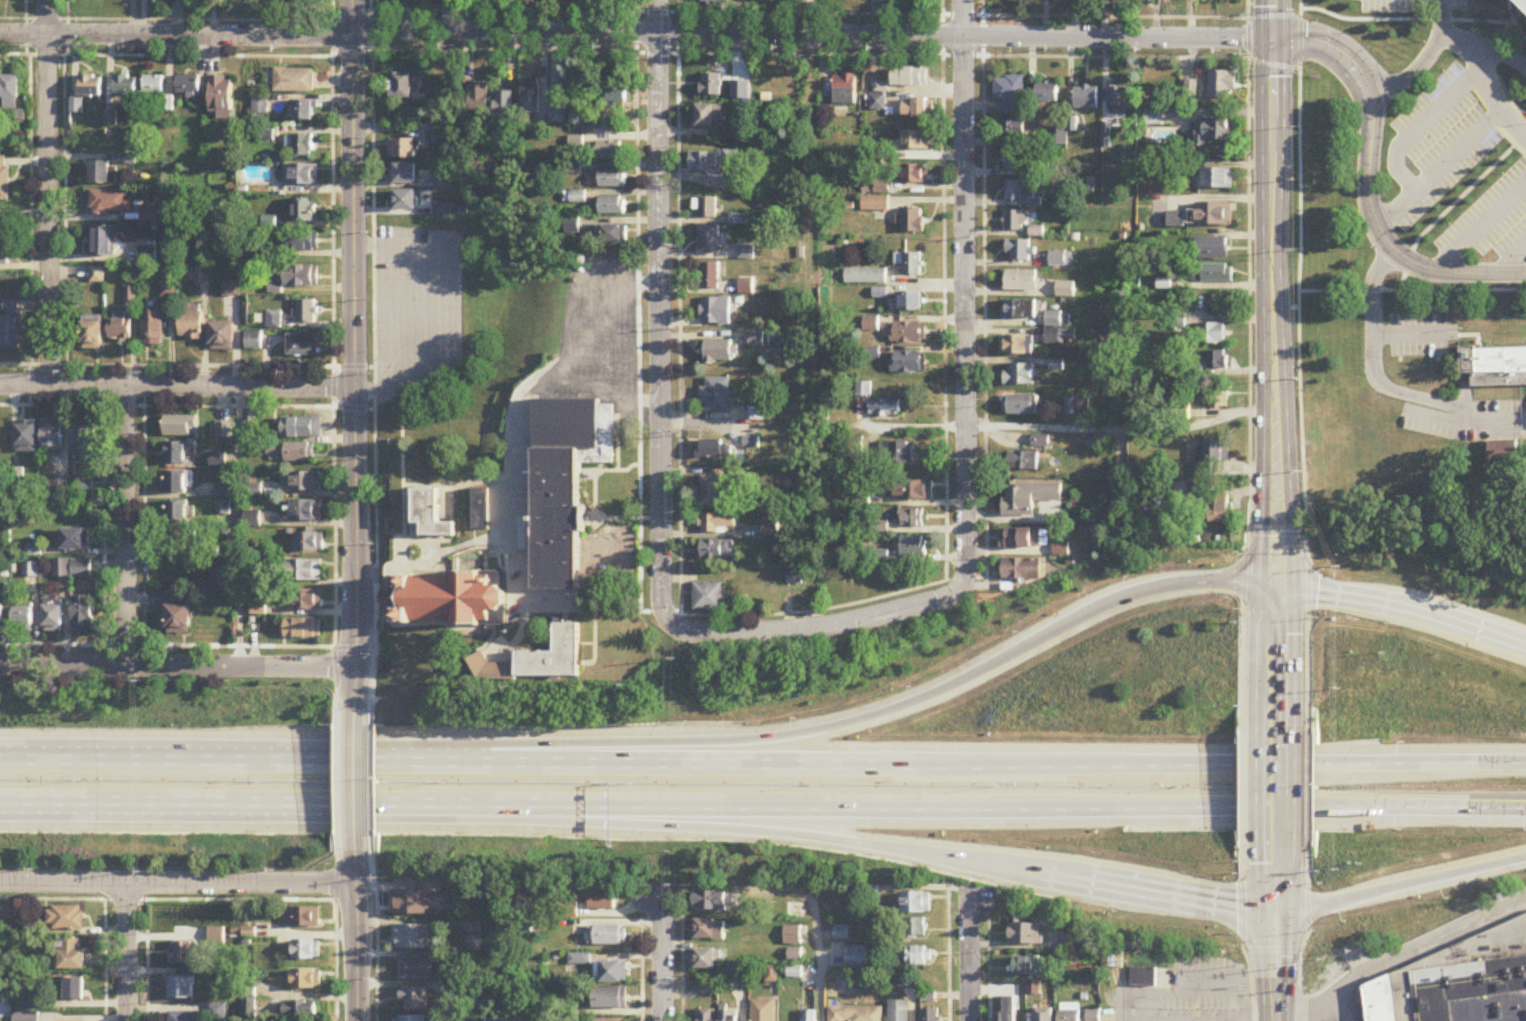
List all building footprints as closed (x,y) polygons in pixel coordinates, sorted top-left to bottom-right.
[(895,68),(895,87),(928,87),(928,68),(895,68)] [(314,69),(275,69),(275,92),(314,92),(314,69)] [(1209,99),(1235,99),(1235,72),(1209,72),(1209,99)] [(410,99),(410,74),(389,74),(389,99),(410,99)] [(720,96),(720,74),(701,74),(701,96),(720,96)] [(833,105),(857,105),(857,75),(833,75),(833,105)] [(5,99),(4,112),(17,112),(18,77),(1,76),(0,83),(0,98),(5,99)] [(102,96),(102,76),(79,76),(79,96),(102,96)] [(136,97),(136,77),(114,77),(114,97),(136,97)] [(165,77),(144,77),(144,94),(165,94),(165,77)] [(178,77),(178,95),(199,95),(199,77),(178,77)] [(219,119),(232,119),(232,77),(210,77),(210,114),(219,114),(219,119)] [(994,101),(1005,101),(1005,114),(1024,114),(1024,77),(994,77),(994,101)] [(522,114),(539,114),(539,78),(522,78),(522,114)] [(468,112),(488,112),(488,83),(468,83),(468,112)] [(1058,84),(1036,84),(1036,103),(1058,103),(1058,84)] [(1074,110),(1099,110),(1099,87),(1074,87),(1074,110)] [(601,104),(627,104),(627,88),(601,88),(601,104)] [(1128,118),(1129,88),(1108,88),(1108,118),(1128,118)] [(495,120),(517,120),(517,91),(495,91),(495,120)] [(904,117),(928,117),(928,100),(904,100),(904,117)] [(314,101),(294,101),(294,120),(313,120),(314,101)] [(723,105),(696,105),(696,126),(723,126),(723,105)] [(566,108),(550,108),(550,122),(566,122),(566,108)] [(1162,126),(1162,111),(1145,111),(1145,126),(1162,126)] [(1196,126),(1196,141),(1231,141),(1231,119),(1203,119),(1203,126),(1196,126)] [(998,121),(998,138),(1024,138),(1024,121),(998,121)] [(1052,145),(1066,145),(1066,130),(1051,130),(1052,145)] [(929,131),(903,131),(903,151),(929,151),(929,131)] [(312,134),(292,134),(292,157),(312,157),(312,134)] [(415,157),(415,139),(393,139),(393,157),(415,157)] [(621,142),(598,142),(598,162),(621,162),(621,142)] [(1029,151),(1005,151),(1005,171),(1029,171),(1029,151)] [(739,152),(690,152),(690,171),(723,171),(723,167),(739,167),(739,152)] [(9,200),(9,157),(0,157),(0,200),(9,200)] [(90,184),(110,184),(110,161),(90,161),(90,184)] [(391,184),(415,184),(415,163),(391,163),(391,184)] [(318,165),(284,165),(284,185),(318,185),(318,165)] [(929,166),(903,166),(903,184),(929,184),(929,166)] [(1233,169),(1198,169),(1198,188),(1233,188),(1233,169)] [(625,188),(625,170),(600,170),(600,188),(625,188)] [(1005,203),(1024,203),(1024,182),(1005,182),(1005,203)] [(416,210),(416,190),(393,190),(393,210),(416,210)] [(132,214),(132,191),(90,191),(91,215),(132,214)] [(586,203),(586,193),(572,193),(572,203),(586,203)] [(625,197),(599,197),(599,215),(625,215),(625,197)] [(717,198),(698,198),(698,219),(717,219),(717,198)] [(862,212),(888,212),(888,198),(862,198),(862,212)] [(314,199),(291,199),(291,222),(314,222),(314,199)] [(1232,203),(1195,203),(1195,226),(1232,226),(1232,203)] [(141,224),(157,224),(157,208),(141,208),(141,224)] [(901,235),(923,235),(923,210),(901,210),(901,235)] [(1005,231),(1027,231),(1027,212),(1005,212),(1005,231)] [(9,239),(9,217),(0,217),(0,239),(9,239)] [(599,225),(599,242),(627,242),(627,225),(599,225)] [(719,255),(719,226),(698,226),(698,255),(719,255)] [(92,227),(92,255),(114,255),(114,227),(92,227)] [(318,234),(286,234),(286,252),(318,252),(318,234)] [(1195,260),(1228,260),(1228,238),(1195,238),(1195,260)] [(1033,261),(1033,241),(1006,241),(1006,261),(1033,261)] [(155,263),(154,252),(141,252),(141,263),(155,263)] [(1050,267),(1071,267),(1071,253),(1050,253),(1050,267)] [(903,276),(921,276),(921,255),(895,255),(895,266),(903,266),(903,276)] [(701,289),(718,289),(718,264),(701,264),(701,289)] [(1202,265),(1202,283),(1232,283),(1232,265),(1202,265)] [(319,287),(319,267),(284,267),(284,287),(319,287)] [(105,284),(105,268),(90,268),(90,284),(105,284)] [(887,286),(887,271),(844,271),(844,286),(887,286)] [(1036,292),(1036,272),(1005,272),(1005,292),(1036,292)] [(740,294),(753,294),(753,280),(740,280),(740,294)] [(175,284),(160,284),(160,300),(175,300),(175,284)] [(1074,284),(1057,284),(1057,298),(1074,298),(1074,284)] [(124,304),(135,304),(135,289),(124,289),(124,304)] [(922,312),(922,294),(898,294),(898,312),(922,312)] [(729,326),(730,299),(701,298),(701,325),(729,326)] [(0,302),(0,351),(18,351),(18,302),(0,302)] [(316,323),(316,302),(297,302),(297,323),(316,323)] [(1003,302),(1003,319),(1036,319),(1036,302),(1003,302)] [(201,306),(179,306),(179,341),(201,341),(201,306)] [(163,345),(163,311),(142,311),(142,345),(163,345)] [(1068,313),(1045,313),(1045,345),(1074,345),(1074,330),(1068,330),(1068,313)] [(281,314),(267,314),(267,330),(281,330),(281,314)] [(102,349),(102,317),(81,317),(81,349),(102,349)] [(110,342),(130,342),(130,318),(110,318),(110,342)] [(209,351),(233,351),(233,324),(209,324),(209,351)] [(893,324),(893,343),(927,343),(927,324),(893,324)] [(1225,325),(1198,325),(1198,345),(1225,345),(1225,325)] [(245,333),(245,351),(261,351),(261,333),(245,333)] [(763,347),(763,334),(748,334),(748,347),(763,347)] [(318,335),(286,335),(286,357),(318,357),(318,335)] [(1033,336),(1000,336),(1000,356),(1033,356),(1033,336)] [(734,342),(703,342),(703,362),(734,362),(734,342)] [(1462,350),(1462,376),(1472,375),(1472,388),(1525,387),(1525,348),(1462,350)] [(1206,352),(1206,370),(1227,370),(1227,352),(1206,352)] [(891,353),(891,373),(926,373),(927,354),(891,353)] [(1003,386),(1033,386),(1033,365),(1003,365),(1003,386)] [(730,413),(730,379),(705,379),(705,387),(701,387),(701,413),(730,413)] [(856,397),(869,397),(869,384),(856,384),(856,397)] [(1228,385),(1209,385),(1209,408),(1228,408),(1228,385)] [(1002,416),(1035,416),(1035,396),(1002,396),(1002,416)] [(534,591),(579,591),(579,532),(584,532),(584,506),(579,506),(579,464),(613,464),(613,406),(599,406),(599,399),(534,399),(534,591)] [(869,417),(900,417),(900,401),(869,401),(869,417)] [(196,417),(163,417),(163,437),(196,437),(196,417)] [(279,419),(279,439),(322,439),(322,419),(279,419)] [(42,450),(62,450),(62,422),(42,422),(42,450)] [(216,438),(232,438),(232,424),(216,424),(216,438)] [(37,425),(17,425),(17,453),(37,453),(37,425)] [(73,460),(94,460),(94,426),(73,426),(73,460)] [(1032,447),(1048,448),(1048,437),(1032,437),(1032,447)] [(697,441),(697,458),(731,458),(731,441),(697,441)] [(1197,450),(1197,475),(1228,475),(1228,442),(1205,442),(1205,450),(1197,450)] [(1511,442),(1490,442),(1490,464),(1511,464),(1511,442)] [(185,465),(185,455),(196,455),(196,443),(165,443),(165,465),(185,465)] [(884,463),(913,463),(913,443),(884,443),(884,463)] [(314,463),(314,445),(269,445),(269,463),(314,463)] [(226,468),(226,453),(210,453),(210,468),(226,468)] [(1038,470),(1038,453),(1010,453),(1010,470),(1038,470)] [(192,493),(192,472),(166,472),(166,493),(192,493)] [(320,492),(320,473),(291,473),(291,492),(320,492)] [(721,507),(721,476),(700,476),(700,507),(721,507)] [(76,496),(93,496),(93,479),(76,479),(76,496)] [(933,500),(933,481),(895,481),(895,500),(933,500)] [(216,498),(229,498),(229,484),(216,484),(216,498)] [(1035,517),(1035,502),(1061,502),(1061,485),(1004,485),(1004,517),(1035,517)] [(454,538),(454,524),(437,524),(437,489),(413,489),(413,538),(454,538)] [(489,490),(473,490),(473,531),(489,531),(489,490)] [(1230,497),(1211,497),(1211,524),(1230,524),(1230,497)] [(191,524),(191,501),(166,501),(166,524),(191,524)] [(320,502),(291,502),(291,522),(320,522),(320,502)] [(899,527),(928,527),(928,510),(899,510),(899,527)] [(700,533),(734,533),(734,515),(700,515),(700,533)] [(89,550),(89,530),(62,530),(62,550),(89,550)] [(1049,530),(1001,530),(1001,548),(1049,548),(1049,530)] [(195,531),(167,531),(167,552),(195,552),(195,531)] [(323,533),(295,533),(295,553),(323,553),(323,533)] [(898,556),(926,556),(926,538),(898,538),(898,556)] [(733,541),(696,541),(696,560),(733,560),(733,541)] [(56,578),(70,578),(70,560),(56,560),(56,578)] [(92,560),(73,560),(73,578),(92,578),(92,560)] [(1041,580),(1041,560),(1003,560),(1003,580),(1041,580)] [(320,582),(320,561),(286,561),(286,582),(320,582)] [(226,565),(215,565),(215,579),(226,579),(226,565)] [(501,623),(501,614),(505,614),(505,585),(480,586),(480,575),(396,576),(396,623),(501,623)] [(693,611),(723,611),(723,583),(693,583),(693,611)] [(320,611),(320,591),(292,591),(292,611),(320,611)] [(191,635),(191,604),(185,604),(185,594),(166,594),(166,635),(191,635)] [(94,635),(94,596),(74,596),(74,635),(94,635)] [(64,633),(64,601),(45,601),(45,633),(64,633)] [(34,608),(15,608),(15,631),(34,631),(34,608)] [(284,639),(320,639),(320,620),(284,620),(284,639)] [(579,679),(579,625),(554,625),(554,653),(515,653),(515,665),(486,665),(486,657),(474,657),(474,680),(579,679)] [(430,916),(431,893),(443,893),(443,879),(421,879),(421,892),(392,892),(392,916),(430,916)] [(590,910),(616,910),(616,891),(590,891),(590,910)] [(738,893),(695,893),(695,911),(728,911),(728,908),(738,908),(738,893)] [(931,893),(901,893),(901,914),(931,914),(931,893)] [(788,919),(805,919),(805,905),(788,905),(788,919)] [(83,907),(48,907),(48,931),(83,931),(83,907)] [(286,928),(320,928),(320,908),(286,908),(286,928)] [(904,919),(904,939),(926,939),(926,919),(904,919)] [(724,941),(724,920),(691,920),(691,941),(724,941)] [(1009,945),(1043,945),(1043,924),(1009,924),(1009,945)] [(431,949),(431,926),(393,926),(393,949),(431,949)] [(627,946),(627,926),(586,926),(586,946),(627,946)] [(849,941),(849,927),(835,927),(835,941),(849,941)] [(1366,1020),(1525,1020),(1525,927),(1354,961),(1366,1020)] [(784,945),(801,945),(801,928),(784,928),(784,945)] [(83,941),(58,941),(58,971),(83,971),(83,941)] [(293,941),(293,960),(321,960),(321,941),(293,941)] [(170,965),(197,965),(197,942),(170,942),(170,965)] [(867,947),(845,947),(845,970),(867,970),(867,947)] [(907,966),(931,966),(931,947),(907,947),(907,966)] [(690,970),(715,970),(715,950),(690,950),(690,970)] [(788,951),(788,961),(801,961),(801,951),(788,951)] [(399,981),(432,981),(432,957),(399,957),(399,981)] [(1014,977),(1047,977),(1047,959),(1014,959),(1014,977)] [(601,962),(601,984),(627,984),(627,962),(601,962)] [(802,979),(802,968),(788,968),(788,979),(802,979)] [(1156,969),(1131,969),(1131,986),(1156,986),(1156,969)] [(291,970),(291,989),(322,989),(322,970),(291,970)] [(897,973),(897,989),(915,989),(915,973),(897,973)] [(168,1000),(195,1000),(195,978),(168,978),(168,1000)] [(84,1000),(84,980),(64,980),(64,1000),(84,1000)] [(399,1004),(404,1004),(404,1011),(427,1011),(427,989),(399,989),(399,1004)] [(627,989),(593,989),(593,1010),(627,1010),(627,989)] [(935,995),(922,994),(921,1002),(934,1003),(935,995)] [(774,1001),(751,1001),(751,1020),(774,1020),(774,1001)] [(889,1002),(889,1020),(909,1020),(909,1002),(889,1002)] [(317,1020),(317,1003),(283,1003),(283,1020),(317,1020)] [(1081,1005),(1059,1004),(1059,1020),(1081,1020),(1081,1005)] [(828,1008),(828,1020),(883,1020),(883,1008),(828,1008)] [(1036,1009),(1036,1020),(1053,1020),(1053,1009),(1036,1009)] [(714,1010),(696,1010),(696,1020),(714,1020),(714,1010)] [(920,1010),(920,1020),(938,1020),(938,1010),(920,1010)] [(1100,1010),(1087,1010),(1087,1020),(1100,1020),(1100,1010)] [(816,1011),(802,1011),(802,1020),(816,1020),(816,1011)] [(737,1012),(720,1012),(720,1020),(737,1020),(737,1012)]
